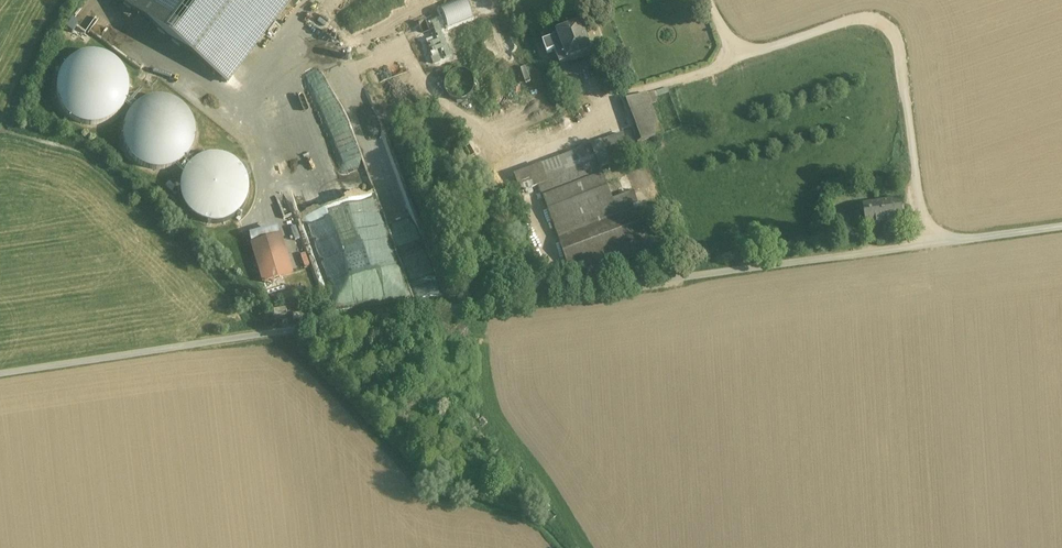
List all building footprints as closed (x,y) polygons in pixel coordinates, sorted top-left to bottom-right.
[(226,83),(290,0),(116,0),(226,83)] [(464,0),(439,11),(447,29),(472,18),(464,0)] [(78,14),(72,21),(78,26),(72,33),(82,41),(94,27),(78,14)] [(70,21),(64,30),(71,34),(76,25),(70,21)] [(449,58),(436,24),(431,25),(430,21),(418,25),(423,37),(433,33),(436,43),(433,44),(431,40),(426,42),(432,59),(430,60),(432,65),(440,62),(437,53),(440,52),(443,60),(449,58)] [(581,27),(557,36),(558,37),(563,51),(568,64),(569,64),(592,55),(581,27)] [(555,41),(544,46),(548,57),(555,54),(563,51),(558,37),(554,39),(555,41)] [(563,51),(555,54),(557,59),(560,68),(568,64),(563,51)] [(126,103),(129,89),(126,76),(118,64),(106,56),(92,54),(78,57),(66,64),(59,76),(56,90),(59,104),(67,116),(79,123),(93,126),(106,123),(118,115),(126,103)] [(659,101),(657,96),(669,92),(667,87),(649,93),(652,104),(659,101)] [(647,95),(622,103),(638,144),(663,134),(647,95)] [(191,119),(186,112),(178,106),(169,103),(160,103),(150,105),(142,109),(135,115),(130,123),(128,132),(128,142),(130,151),(135,159),(142,165),(150,170),(159,172),(169,171),(178,168),(185,162),(191,155),(195,147),(196,137),(195,128),(191,119)] [(623,135),(602,143),(610,164),(631,156),(623,135)] [(602,143),(591,147),(596,159),(600,168),(610,164),(602,143)] [(543,144),(528,151),(530,156),(545,149),(543,144)] [(591,147),(540,167),(545,179),(596,159),(591,147)] [(245,202),(248,189),(245,177),(237,166),(226,158),(213,156),(201,159),(190,166),(182,177),(180,190),(183,203),(190,214),(201,221),(214,224),(227,221),(238,213),(245,202)] [(596,159),(545,179),(546,183),(537,187),(569,267),(651,236),(635,194),(613,202),(600,168),(596,159)] [(540,167),(513,177),(519,194),(537,187),(546,183),(545,179),(540,167)] [(627,175),(618,178),(623,191),(632,188),(627,175)] [(901,201),(864,206),(866,227),(904,221),(901,201)] [(670,210),(663,213),(671,233),(678,230),(670,210)] [(277,228),(249,236),(263,283),(291,275),(277,228)] [(651,236),(569,267),(573,280),(655,248),(651,236)] [(285,309),(273,311),(274,317),(286,315),(285,309)]
